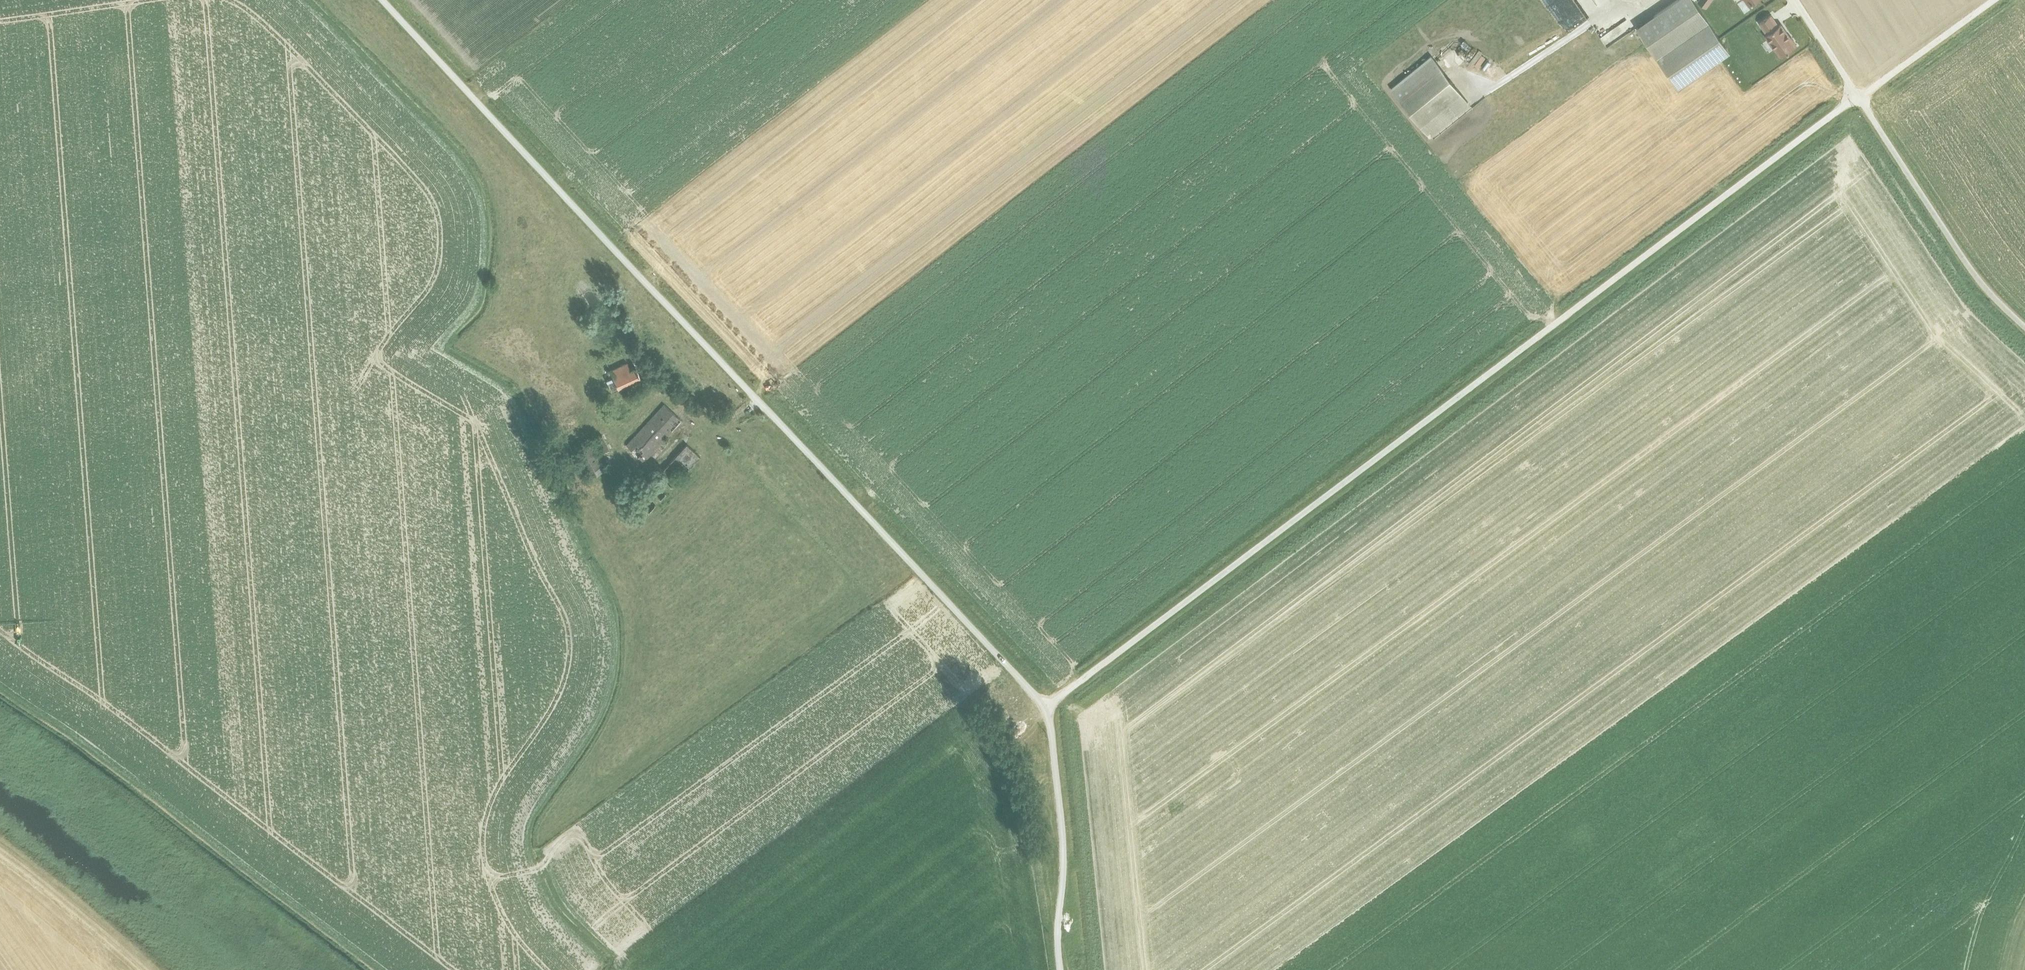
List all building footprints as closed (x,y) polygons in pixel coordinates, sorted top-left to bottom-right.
[(1678,88),(1730,53),(1694,0),(1676,0),(1636,28),(1678,88)] [(1771,14),(1759,23),(1766,34),(1764,35),(1774,50),(1775,49),(1780,57),(1797,45),(1791,37),(1790,37),(1781,24),(1779,26),(1771,14)] [(1608,48),(1635,28),(1627,17),(1600,38),(1608,48)] [(1433,132),(1468,104),(1434,61),(1399,90),(1433,132)] [(608,371),(611,377),(606,379),(612,391),(641,378),(636,366),(630,369),(627,362),(608,371)] [(626,445),(644,462),(682,421),(664,404),(626,445)] [(693,463),(701,454),(687,443),(667,468),(675,474),(688,459),(693,463)]
